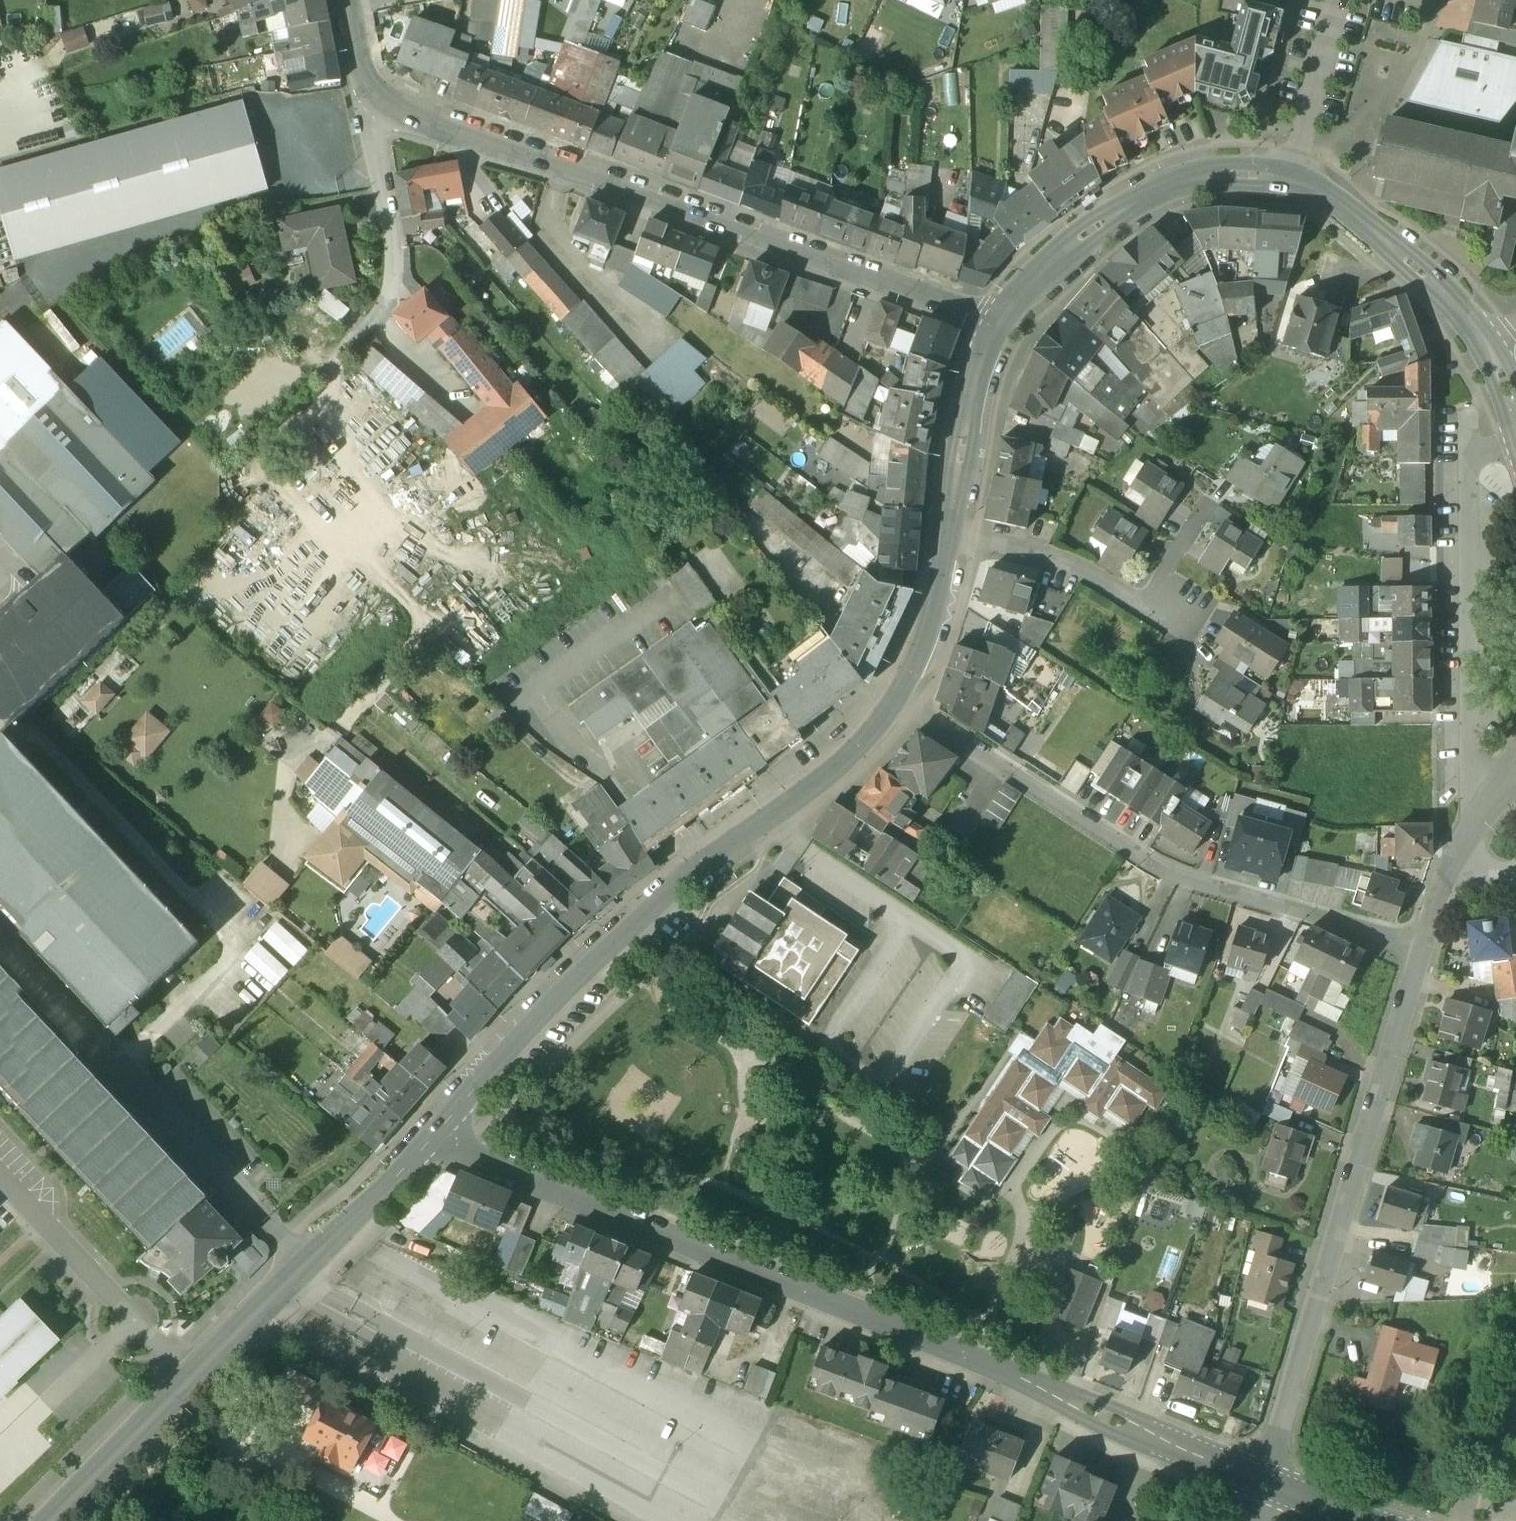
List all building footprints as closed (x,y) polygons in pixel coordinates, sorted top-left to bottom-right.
[(236,13),(272,2),(272,0),(232,0),(236,13)] [(291,28),(330,21),(325,0),(285,0),(291,28)] [(470,23),(495,26),(500,0),(474,0),(470,23)] [(495,26),(493,41),(491,54),(513,58),(523,0),(500,0),(495,26)] [(697,0),(690,0),(678,21),(705,32),(715,7),(697,0)] [(1078,10),(1097,10),(1097,0),(1078,0),(1078,10)] [(1473,21),(1473,24),(1500,30),(1505,31),(1510,10),(1515,11),(1515,0),(1478,0),(1473,21)] [(143,8),(148,27),(175,19),(170,1),(143,8)] [(272,2),(236,13),(240,25),(276,15),(272,2)] [(1274,54),(1285,12),(1245,3),(1233,50),(1195,41),(1195,93),(1238,104),(1252,96),(1261,62),(1274,54)] [(60,7),(47,8),(49,34),(62,32),(60,7)] [(1066,8),(1041,7),(1040,72),(1057,72),(1058,72),(1064,71),(1066,8)] [(455,34),(413,18),(397,62),(457,83),(461,73),(454,71),(460,56),(449,52),(455,34)] [(1500,30),(1473,24),(1473,21),(1469,20),(1466,35),(1498,42),(1500,30)] [(330,21),(291,28),(294,40),(294,42),(295,42),(296,51),(304,51),(303,47),(304,47),(304,44),(309,43),(308,39),(332,34),(330,21)] [(495,26),(470,23),(468,36),(468,37),(471,37),(493,41),(495,26)] [(581,27),(572,24),(565,41),(574,45),(581,27)] [(67,52),(91,47),(86,27),(63,32),(67,52)] [(1498,42),(1515,47),(1515,34),(1500,30),(1498,42)] [(468,36),(456,33),(455,34),(449,52),(460,56),(465,57),(471,37),(468,37),(468,36)] [(332,34),(308,39),(309,43),(304,44),(304,47),(303,47),(304,51),(305,58),(335,52),(332,34)] [(1498,42),(1466,35),(1463,46),(1495,53),(1498,42)] [(294,40),(274,43),(276,54),(282,53),(296,51),(295,42),(294,42),(294,40)] [(604,57),(574,45),(565,41),(549,82),(563,88),(560,98),(567,101),(568,101),(600,113),(605,100),(612,82),(619,62),(604,57)] [(1105,116),(1094,121),(1095,124),(1083,129),(1084,136),(1085,136),(1086,150),(1098,177),(1116,169),(1114,164),(1125,159),(1120,146),(1158,130),(1156,125),(1167,120),(1161,107),(1195,93),(1195,41),(1144,61),(1148,71),(1144,73),(1145,77),(1102,96),(1108,110),(1103,112),(1105,116)] [(1406,104),(1499,126),(1515,102),(1515,58),(1495,53),(1463,46),(1442,42),(1406,104)] [(633,110),(613,158),(698,190),(726,120),(736,95),(712,86),(686,76),(691,63),(662,51),(644,86),(640,94),(633,110)] [(335,52),(305,58),(305,64),(307,74),(311,73),(314,86),(341,82),(335,52)] [(465,57),(460,56),(454,71),(461,73),(457,83),(452,98),(475,106),(488,73),(471,67),(473,61),(465,57)] [(743,80),(719,70),(712,86),(736,95),(736,96),(743,80)] [(1040,72),(1009,71),(1009,92),(1052,93),(1057,72),(1040,72)] [(307,74),(287,78),(289,91),(314,86),(311,73),(307,74)] [(537,92),(488,73),(475,106),(500,116),(500,117),(511,121),(511,120),(525,125),(537,92)] [(640,94),(612,82),(605,100),(633,110),(640,94)] [(537,92),(525,125),(556,136),(567,101),(560,98),(537,92)] [(568,101),(567,101),(556,136),(587,148),(598,120),(600,113),(568,101)] [(269,188),(245,104),(0,173),(0,206),(15,260),(269,188)] [(1387,119),(1386,121),(1386,128),(1382,127),(1372,169),(1376,169),(1374,179),(1385,180),(1380,201),(1383,201),(1404,206),(1404,208),(1408,208),(1408,206),(1425,210),(1425,213),(1427,213),(1428,212),(1442,214),(1442,216),(1444,216),(1443,225),(1459,228),(1460,222),(1487,229),(1484,248),(1491,249),(1488,267),(1507,270),(1514,239),(1515,240),(1515,138),(1515,137),(1513,149),(1387,119)] [(623,128),(598,120),(587,148),(611,157),(623,128)] [(726,120),(698,190),(739,206),(746,181),(734,177),(736,173),(731,171),(729,175),(720,171),(727,152),(726,151),(737,124),(726,120)] [(773,135),(761,132),(756,147),(768,151),(773,135)] [(1061,154),(1052,143),(1037,155),(1045,165),(1028,178),(1034,185),(1057,216),(1101,184),(1098,177),(1086,150),(1085,136),(1084,136),(1061,154)] [(746,181),(739,206),(780,221),(785,196),(761,186),(772,152),(768,151),(756,147),(746,181)] [(931,167),(908,163),(907,171),(906,186),(904,198),(923,198),(923,199),(928,200),(931,167)] [(455,165),(417,171),(420,189),(429,188),(430,188),(432,187),(459,183),(455,165)] [(417,171),(396,175),(404,218),(423,216),(426,216),(422,196),(420,189),(417,171)] [(1005,186),(972,174),(969,209),(980,213),(994,218),(999,204),(1005,186)] [(906,186),(888,180),(887,197),(904,203),(904,198),(906,186)] [(1034,185),(1005,206),(999,204),(994,218),(993,220),(1014,248),(1057,216),(1034,185)] [(801,192),(787,187),(785,196),(780,221),(790,225),(801,192)] [(429,188),(420,189),(422,196),(431,195),(430,188),(429,188)] [(812,197),(801,192),(790,225),(815,234),(828,198),(813,193),(812,197)] [(879,217),(866,253),(895,263),(904,235),(904,203),(887,197),(879,217)] [(828,198),(815,234),(866,253),(879,217),(828,198)] [(923,198),(904,198),(904,203),(904,235),(895,263),(915,271),(918,265),(916,264),(926,236),(922,235),(926,222),(923,222),(923,199),(923,198)] [(603,205),(587,199),(582,213),(583,214),(575,235),(599,244),(591,264),(603,269),(604,266),(611,248),(611,249),(613,244),(624,215),(603,207),(603,205)] [(297,202),(266,203),(271,225),(280,223),(279,222),(301,217),(297,202)] [(301,217),(279,222),(280,223),(284,244),(308,239),(319,289),(354,281),(339,209),(301,217)] [(980,213),(969,209),(966,226),(967,226),(965,238),(967,239),(974,241),(980,213)] [(1258,214),(1220,211),(1184,214),(1202,242),(1203,251),(1222,250),(1255,252),(1258,214)] [(505,222),(497,213),(481,227),(507,258),(526,242),(533,236),(514,214),(505,222)] [(426,216),(423,216),(404,218),(406,236),(417,234),(417,230),(445,227),(444,214),(430,215),(426,216)] [(1305,217),(1258,214),(1255,252),(1254,269),(1254,272),(1271,273),(1272,257),(1267,256),(1268,252),(1297,254),(1305,217)] [(668,228),(649,221),(637,252),(661,261),(660,264),(675,269),(686,238),(667,231),(668,228)] [(965,238),(926,222),(922,235),(926,236),(916,264),(918,265),(956,280),(965,256),(964,255),(967,239),(965,238)] [(272,229),(264,231),(267,248),(275,246),(272,229)] [(1153,233),(1147,240),(1145,238),(1138,244),(1136,241),(1099,275),(1137,319),(1152,307),(1163,296),(1158,290),(1164,285),(1161,282),(1181,263),(1153,233)] [(699,243),(686,238),(675,269),(707,282),(720,246),(701,239),(699,243)] [(974,241),(967,239),(964,255),(965,256),(956,280),(983,288),(997,267),(1006,257),(985,242),(984,244),(974,241)] [(507,258),(594,357),(593,358),(628,394),(636,386),(668,419),(704,385),(691,371),(705,357),(684,341),(646,376),(613,339),(612,340),(526,242),(507,258)] [(636,253),(613,244),(611,249),(611,248),(604,266),(626,274),(628,275),(632,264),(636,253)] [(787,277),(753,263),(746,279),(740,277),(733,294),(739,297),(733,315),(743,320),(751,301),(775,311),(787,277)] [(681,296),(632,264),(628,275),(626,274),(620,282),(669,314),(681,296)] [(1254,269),(1245,269),(1244,284),(1253,283),(1254,272),(1254,269)] [(242,271),(229,276),(237,296),(246,293),(243,287),(248,285),(242,271)] [(1271,273),(1254,272),(1253,283),(1252,292),(1284,295),(1289,274),(1271,273)] [(1212,273),(1200,278),(1200,276),(1197,277),(1197,279),(1189,282),(1188,281),(1185,285),(1186,286),(1174,289),(1198,347),(1231,334),(1227,317),(1223,301),(1217,287),(1212,273)] [(834,289),(790,275),(783,296),(827,310),(834,289)] [(1137,319),(1099,275),(1066,313),(1100,341),(1111,353),(1138,322),(1137,319)] [(1244,284),(1217,287),(1223,301),(1227,317),(1254,315),(1252,292),(1253,283),(1244,284)] [(705,285),(696,307),(708,314),(717,289),(705,285)] [(327,288),(315,301),(339,323),(351,310),(327,288)] [(448,319),(425,291),(414,300),(413,298),(404,306),(405,307),(395,316),(417,343),(429,334),(448,319)] [(1418,334),(1407,301),(1401,296),(1362,309),(1370,331),(1393,322),(1399,339),(1418,334)] [(1313,301),(1313,303),(1298,298),(1289,328),(1286,327),(1285,333),(1287,334),(1284,346),(1297,350),(1298,353),(1304,355),(1307,353),(1325,358),(1332,337),(1339,311),(1324,306),(1325,304),(1313,301)] [(901,311),(880,302),(867,341),(887,348),(893,331),(901,311)] [(1208,368),(1152,307),(1137,319),(1138,322),(1194,382),(1208,368)] [(1362,309),(1350,313),(1348,337),(1363,333),(1370,331),(1362,309)] [(904,311),(898,327),(917,333),(923,317),(904,311)] [(1100,341),(1066,313),(1036,351),(1067,378),(1103,408),(1108,403),(1114,395),(1100,383),(1091,383),(1077,371),(1093,351),(1100,341)] [(743,320),(733,315),(728,328),(764,351),(776,335),(754,321),(751,325),(743,320)] [(448,319),(429,334),(441,348),(459,333),(457,329),(448,319)] [(958,333),(924,320),(917,340),(911,356),(944,369),(958,333)] [(1138,322),(1111,353),(1130,375),(1163,411),(1188,387),(1194,382),(1138,322)] [(5,735),(125,622),(128,625),(155,598),(151,594),(149,596),(95,540),(157,482),(5,323),(0,328),(0,537),(41,580),(23,598),(19,594),(0,613),(0,617),(1,617),(0,618),(0,913),(112,1030),(113,1029),(120,1036),(142,1016),(134,1008),(203,942),(5,735)] [(776,335),(764,351),(798,373),(808,361),(817,347),(784,324),(776,335)] [(459,333),(441,348),(490,408),(513,389),(464,329),(459,333)] [(917,340),(893,331),(887,348),(911,357),(911,356),(917,340)] [(1363,333),(1348,337),(1348,339),(1346,365),(1346,367),(1360,366),(1363,333)] [(1230,337),(1209,343),(1213,354),(1233,348),(1234,347),(1230,337)] [(1348,339),(1332,337),(1325,358),(1346,365),(1348,339)] [(458,429),(365,343),(348,359),(447,443),(458,429)] [(859,372),(819,344),(817,347),(808,361),(832,378),(822,391),(844,406),(859,372)] [(1423,346),(1377,362),(1379,368),(1382,377),(1405,370),(1410,369),(1410,368),(1428,362),(1423,346)] [(1213,354),(1212,355),(1215,366),(1236,359),(1237,359),(1233,348),(1213,354)] [(1067,378),(1036,351),(1016,395),(1041,407),(1052,412),(1061,393),(1067,378)] [(944,369),(911,356),(911,357),(903,394),(937,402),(944,369)] [(1215,366),(1218,377),(1239,370),(1236,359),(1215,366)] [(832,378),(808,361),(798,373),(822,391),(832,378)] [(1405,391),(1366,391),(1366,410),(1366,411),(1428,411),(1428,362),(1410,368),(1410,369),(1405,370),(1405,391)] [(1103,408),(1067,378),(1061,393),(1076,407),(1096,421),(1106,410),(1103,408)] [(490,408),(447,443),(474,476),(546,417),(519,385),(490,408)] [(1188,387),(1163,411),(1170,419),(1197,396),(1188,387)] [(903,394),(896,393),(893,407),(885,405),(881,428),(889,429),(886,440),(893,443),(926,456),(937,402),(903,394)] [(1076,407),(1061,393),(1052,412),(1059,415),(1056,424),(1069,430),(1076,415),(1073,413),(1076,407)] [(1041,407),(1016,395),(1009,409),(1035,421),(1038,415),(1041,407)] [(1366,410),(1366,400),(1357,400),(1357,428),(1360,428),(1360,427),(1360,426),(1365,426),(1366,411),(1366,410)] [(1116,409),(1108,403),(1103,408),(1106,410),(1111,414),(1116,409)] [(1052,412),(1041,407),(1038,415),(1056,424),(1059,415),(1052,412)] [(1111,414),(1106,410),(1096,421),(1095,424),(1117,443),(1129,428),(1111,414)] [(1428,411),(1366,411),(1365,426),(1377,426),(1398,426),(1400,464),(1401,464),(1425,464),(1429,464),(1428,411)] [(1069,430),(1056,424),(1050,438),(1069,446),(1077,450),(1083,436),(1069,430)] [(1378,452),(1377,426),(1365,426),(1360,426),(1360,427),(1360,428),(1361,453),(1378,452)] [(886,440),(879,436),(875,443),(893,452),(893,443),(886,440)] [(1038,447),(1023,443),(1024,439),(1013,437),(1012,441),(1001,438),(994,473),(1026,480),(1031,456),(1036,457),(1038,447)] [(1069,446),(1050,438),(1045,449),(1064,458),(1069,446)] [(870,465),(831,439),(819,456),(854,481),(868,490),(870,465)] [(926,456),(893,443),(893,452),(887,507),(922,511),(926,456)] [(1301,463),(1282,451),(1267,475),(1255,468),(1242,490),(1257,500),(1256,501),(1271,510),(1301,463)] [(1255,468),(1240,458),(1226,480),(1242,490),(1255,468)] [(1425,464),(1401,464),(1401,504),(1424,504),(1425,464)] [(1182,489),(1144,465),(1133,482),(1148,492),(1147,493),(1149,494),(1142,504),(1164,518),(1182,489)] [(1026,480),(994,473),(986,510),(1002,513),(1000,524),(1026,529),(1030,510),(1036,511),(1042,483),(1026,480)] [(868,490),(854,481),(850,492),(859,496),(865,498),(866,497),(868,490)] [(837,551),(763,489),(749,506),(823,567),(837,551)] [(859,496),(850,492),(842,509),(844,510),(852,517),(859,496)] [(852,517),(852,520),(863,523),(866,513),(870,499),(865,498),(859,496),(852,517)] [(1164,518),(1142,504),(1136,515),(1157,528),(1164,518)] [(922,511),(887,507),(884,522),(882,545),(918,549),(922,511)] [(852,517),(844,510),(840,523),(848,530),(851,520),(852,520),(852,517)] [(884,522),(866,513),(863,523),(862,526),(882,545),(884,522)] [(1144,536),(1107,513),(1096,531),(1112,541),(1104,553),(1125,567),(1144,536)] [(1428,517),(1398,517),(1398,518),(1398,528),(1398,547),(1428,547),(1428,517)] [(1398,528),(1398,518),(1380,518),(1380,529),(1398,528)] [(852,520),(851,520),(848,530),(846,537),(845,541),(844,544),(855,548),(859,537),(862,526),(863,523),(852,520)] [(1261,546),(1222,522),(1204,550),(1225,563),(1232,552),(1236,554),(1250,562),(1261,546)] [(882,545),(862,526),(859,537),(881,554),(882,545)] [(918,549),(882,545),(881,554),(880,570),(915,572),(918,549)] [(1225,563),(1204,550),(1197,561),(1218,574),(1225,563)] [(1125,567),(1104,553),(1098,563),(1120,576),(1125,567)] [(1382,578),(1403,578),(1403,557),(1382,557),(1382,578)] [(693,565),(671,580),(696,618),(718,603),(693,565)] [(1036,584),(991,569),(979,603),(1023,618),(1036,584)] [(646,571),(628,584),(640,602),(659,589),(646,571)] [(913,593),(878,585),(864,573),(831,640),(838,648),(839,649),(861,680),(869,683),(913,593)] [(628,584),(618,590),(631,609),(640,602),(628,584)] [(1044,588),(1038,611),(1057,617),(1063,594),(1044,588)] [(1393,588),(1377,589),(1377,603),(1393,603),(1393,588)] [(1429,588),(1393,588),(1393,603),(1394,618),(1429,618),(1429,588)] [(1349,604),(1349,589),(1338,589),(1338,604),(1349,604)] [(1365,619),(1365,589),(1349,589),(1349,604),(1349,619),(1365,619)] [(1338,604),(1338,619),(1339,619),(1349,619),(1349,604),(1338,604)] [(688,624),(678,610),(667,619),(676,632),(688,624)] [(1282,645),(1235,616),(1218,643),(1226,648),(1224,650),(1246,664),(1263,675),(1282,645)] [(1053,625),(1026,617),(1018,640),(1036,652),(1053,625)] [(1429,618),(1394,618),(1394,642),(1429,642),(1429,618)] [(1349,619),(1339,619),(1339,642),(1359,642),(1366,642),(1365,619),(1349,619)] [(768,704),(709,624),(698,632),(690,622),(676,632),(642,656),(676,703),(678,706),(699,735),(705,730),(713,741),(737,724),(739,725),(763,707),(768,704)] [(1018,640),(988,622),(981,642),(984,643),(985,642),(1006,649),(1015,654),(1014,657),(1028,665),(1036,652),(1018,640)] [(831,640),(822,627),(794,648),(806,665),(815,677),(831,706),(864,683),(861,680),(839,649),(831,640)] [(981,654),(955,645),(948,668),(981,680),(982,677),(997,684),(998,684),(1005,690),(1013,675),(1006,671),(1014,657),(1015,654),(1006,649),(985,642),(984,643),(981,654)] [(1394,642),(1393,642),(1393,679),(1429,679),(1429,642),(1394,642)] [(815,677),(806,665),(794,648),(767,667),(782,687),(771,695),(797,731),(831,706),(815,677)] [(1224,650),(1223,650),(1217,660),(1241,674),(1246,664),(1224,650)] [(642,656),(569,707),(580,724),(584,722),(583,720),(604,706),(613,699),(623,692),(636,711),(635,712),(638,715),(654,704),(660,704),(660,700),(665,700),(670,707),(676,703),(642,656)] [(1028,665),(1014,657),(1006,671),(1013,675),(1019,678),(1028,665)] [(1241,674),(1217,660),(1207,675),(1231,690),(1232,689),(1241,674)] [(1373,660),(1352,660),(1352,679),(1370,679),(1372,679),(1373,679),(1373,660)] [(981,680),(948,668),(936,702),(944,705),(974,715),(975,710),(987,715),(997,684),(982,677),(981,680)] [(1231,690),(1207,675),(1206,676),(1213,681),(1202,699),(1204,699),(1198,709),(1196,708),(1195,710),(1219,725),(1226,714),(1249,728),(1262,708),(1232,689),(1231,690)] [(1319,697),(1337,696),(1336,679),(1318,681),(1319,697)] [(1370,691),(1370,679),(1352,679),(1350,679),(1350,712),(1370,712),(1370,691)] [(1393,691),(1393,679),(1373,679),(1372,679),(1370,679),(1370,691),(1393,691)] [(1429,679),(1393,679),(1393,691),(1394,712),(1429,712),(1429,679)] [(571,682),(559,689),(567,702),(578,696),(571,682)] [(97,712),(112,696),(102,687),(87,703),(97,712)] [(636,711),(623,692),(613,699),(626,718),(635,712),(636,711)] [(626,718),(613,699),(604,706),(617,724),(626,718)] [(277,723),(284,711),(270,703),(263,716),(277,723)] [(974,715),(944,705),(942,713),(970,730),(971,728),(998,746),(1004,736),(984,723),(987,715),(975,710),(974,715)] [(604,706),(583,720),(584,722),(596,739),(617,724),(604,706)] [(678,706),(645,730),(668,763),(678,756),(683,763),(713,741),(705,730),(699,735),(678,706)] [(793,747),(763,707),(739,725),(768,765),(793,747)] [(148,717),(127,741),(131,744),(124,752),(136,762),(143,754),(146,757),(167,733),(148,717)] [(739,725),(737,724),(713,741),(743,783),(768,765),(739,725)] [(1024,736),(1010,727),(1004,736),(998,746),(1013,755),(1024,736)] [(958,759),(918,731),(896,760),(894,762),(900,766),(895,773),(897,774),(912,784),(908,790),(913,793),(913,795),(921,794),(928,798),(958,759)] [(376,749),(358,735),(350,746),(368,760),(376,749)] [(350,746),(342,739),(335,748),(361,768),(368,760),(350,746)] [(654,785),(684,826),(743,783),(713,741),(683,763),(654,785)] [(1120,747),(1111,741),(1094,769),(1103,775),(1120,747)] [(1103,775),(1097,785),(1118,799),(1143,761),(1120,747),(1103,775)] [(320,766),(304,785),(316,802),(338,821),(340,823),(365,792),(351,781),(361,768),(335,748),(320,766)] [(311,758),(298,776),(304,785),(320,766),(311,758)] [(361,768),(351,781),(365,792),(381,771),(368,760),(361,768)] [(1143,761),(1118,799),(1140,814),(1165,775),(1143,761)] [(893,779),(879,770),(859,799),(889,822),(904,831),(911,822),(899,813),(902,809),(909,809),(915,801),(913,795),(913,793),(908,790),(912,784),(897,774),(893,779)] [(482,852),(381,771),(365,792),(340,823),(370,846),(362,857),(434,912),(442,902),(460,919),(467,910),(485,889),(467,871),(482,852)] [(1165,775),(1140,814),(1162,827),(1177,804),(1187,789),(1165,775)] [(1005,782),(982,819),(999,830),(1023,794),(1005,782)] [(619,809),(600,785),(572,803),(576,809),(579,807),(593,827),(584,833),(597,852),(600,850),(608,863),(594,873),(593,874),(616,895),(625,887),(655,867),(647,853),(633,829),(619,809)] [(684,826),(654,785),(647,790),(619,809),(633,829),(647,853),(679,830),(684,826)] [(1203,799),(1187,789),(1177,804),(1193,814),(1203,799)] [(1257,801),(1235,795),(1233,802),(1227,821),(1226,827),(1238,830),(1243,812),(1253,815),(1257,801)] [(1233,802),(1221,798),(1215,818),(1227,821),(1233,802)] [(859,799),(848,812),(858,818),(881,832),(889,822),(859,799)] [(834,803),(812,838),(845,860),(851,851),(855,845),(846,840),(853,829),(852,828),(854,825),(858,818),(848,812),(834,803)] [(1193,814),(1177,804),(1162,827),(1160,831),(1193,853),(1204,836),(1197,832),(1204,822),(1193,814)] [(1307,815),(1286,809),(1283,823),(1291,826),(1286,844),(1298,848),(1307,815)] [(1253,815),(1243,812),(1238,830),(1228,867),(1251,874),(1266,819),(1253,815)] [(881,832),(858,818),(854,825),(865,832),(866,837),(878,844),(868,860),(862,870),(878,880),(892,857),(901,844),(881,832)] [(1283,823),(1266,819),(1251,874),(1276,880),(1286,844),(1291,826),(1283,823)] [(362,857),(370,846),(340,823),(338,821),(309,859),(341,884),(362,857)] [(932,834),(911,822),(904,831),(926,844),(932,834)] [(1431,825),(1397,826),(1397,856),(1431,855),(1431,825)] [(555,837),(534,860),(548,872),(558,862),(560,860),(570,851),(555,837)] [(912,851),(901,844),(892,857),(904,864),(912,851)] [(616,895),(593,874),(594,873),(570,851),(560,860),(558,862),(575,878),(577,882),(568,892),(593,914),(616,895)] [(868,860),(855,852),(851,851),(845,860),(862,870),(868,860)] [(514,881),(482,852),(467,871),(485,889),(524,924),(503,947),(497,953),(524,979),(531,973),(571,933),(514,881)] [(528,854),(521,861),(527,867),(534,860),(528,854)] [(1338,865),(1296,856),(1290,879),(1334,888),(1334,887),(1338,867),(1338,865)] [(263,860),(243,882),(272,907),(291,885),(263,860)] [(527,867),(514,881),(528,894),(539,882),(548,872),(534,860),(527,867)] [(1372,874),(1338,867),(1334,887),(1356,892),(1361,877),(1370,879),(1372,874)] [(551,876),(548,872),(539,882),(553,894),(556,894),(560,897),(545,910),(571,933),(593,914),(568,892),(551,876)] [(1399,883),(1372,874),(1370,879),(1361,877),(1356,892),(1353,904),(1362,906),(1361,908),(1397,919),(1404,896),(1396,893),(1399,883)] [(783,879),(767,904),(750,893),(707,957),(809,1025),(862,946),(820,918),(827,908),(783,879)] [(1138,917),(1109,898),(1107,897),(1106,898),(1107,899),(1084,935),(1099,944),(1095,951),(1111,962),(1138,919),(1139,919),(1140,917),(1138,916),(1138,917)] [(431,915),(416,934),(440,951),(438,952),(456,969),(457,970),(475,954),(458,935),(431,915)] [(1494,919),(1490,916),(1483,917),(1480,920),(1481,923),(1469,925),(1473,961),(1492,959),(1509,957),(1509,955),(1505,921),(1494,922),(1494,919)] [(291,963),(307,948),(279,919),(263,935),(291,963)] [(1210,933),(1181,922),(1179,921),(1165,961),(1166,961),(1167,961),(1173,963),(1197,971),(1197,972),(1198,972),(1212,933),(1210,932),(1210,933)] [(1337,940),(1310,927),(1305,939),(1299,936),(1296,943),(1301,945),(1294,959),(1311,968),(1321,972),(1337,940)] [(1250,936),(1236,933),(1227,965),(1242,969),(1244,963),(1262,968),(1270,937),(1251,932),(1250,936)] [(325,953),(358,980),(372,963),(339,936),(325,953)] [(259,940),(244,957),(272,982),(287,966),(259,940)] [(1337,940),(1321,972),(1310,995),(1320,1000),(1331,978),(1348,986),(1353,976),(1358,979),(1364,968),(1358,965),(1364,953),(1337,940)] [(456,969),(439,953),(418,974),(434,990),(456,969)] [(487,964),(476,953),(475,954),(457,970),(456,970),(460,974),(496,1010),(524,979),(497,953),(487,964)] [(1139,960),(1125,953),(1109,986),(1124,993),(1124,992),(1139,960)] [(1492,959),(1495,983),(1515,981),(1515,954),(1509,955),(1509,957),(1492,959)] [(1492,959),(1473,961),(1476,980),(1495,984),(1495,983),(1492,959)] [(1163,968),(1139,960),(1124,992),(1159,1005),(1170,971),(1163,968)] [(1173,963),(1167,961),(1166,961),(1163,968),(1170,971),(1173,963)] [(0,966),(0,1092),(150,1251),(151,1252),(159,1245),(174,1261),(169,1266),(178,1274),(170,1281),(182,1293),(193,1282),(195,1284),(215,1265),(223,1268),(228,1263),(227,1254),(230,1251),(242,1240),(205,1200),(213,1193),(0,966)] [(1311,968),(1300,990),(1310,995),(1321,972),(1311,968)] [(1015,969),(982,1018),(1005,1034),(1038,984),(1015,969)] [(496,1010),(460,974),(455,979),(466,989),(451,1006),(456,1011),(450,1017),(457,1024),(471,1039),(496,1010)] [(1495,983),(1495,984),(1497,1001),(1515,998),(1515,981),(1495,983)] [(1497,1001),(1498,1014),(1515,1020),(1515,998),(1497,1001)] [(1488,1011),(1448,999),(1444,1012),(1447,1013),(1440,1037),(1477,1048),(1488,1011)] [(450,1017),(439,1007),(421,1024),(440,1042),(457,1024),(450,1017)] [(394,1035),(368,1016),(358,1029),(366,1038),(373,1044),(382,1051),(394,1035)] [(1046,1023),(1027,1052),(1017,1045),(1010,1047),(1010,1056),(1012,1058),(976,1113),(978,1114),(949,1159),(966,1170),(958,1183),(985,1201),(995,1185),(999,1187),(1016,1161),(1010,1157),(1027,1131),(1038,1138),(1051,1118),(1041,1111),(1061,1080),(1087,1096),(1079,1107),(1100,1120),(1107,1110),(1133,1127),(1146,1106),(1154,1111),(1168,1090),(1116,1056),(1126,1041),(1100,1025),(1094,1036),(1076,1025),(1075,1028),(1060,1018),(1054,1028),(1046,1023)] [(1330,1037),(1297,1021),(1289,1037),(1303,1044),(1322,1052),(1330,1037)] [(447,1067),(420,1043),(400,1065),(428,1087),(447,1067)] [(373,1044),(347,1075),(359,1084),(367,1074),(379,1060),(384,1053),(382,1051),(373,1044)] [(1322,1052),(1303,1044),(1297,1057),(1310,1063),(1320,1067),(1326,1055),(1322,1052)] [(399,1066),(384,1053),(379,1060),(393,1073),(399,1066)] [(1471,1060),(1450,1054),(1447,1065),(1468,1071),(1471,1060)] [(393,1073),(379,1060),(367,1074),(372,1079),(381,1087),(393,1073)] [(1468,1071),(1447,1065),(1447,1066),(1429,1061),(1425,1075),(1430,1076),(1423,1101),(1462,1112),(1466,1097),(1456,1094),(1462,1076),(1466,1077),(1468,1071)] [(1310,1063),(1295,1096),(1329,1111),(1344,1078),(1320,1067),(1310,1063)] [(400,1065),(399,1066),(393,1073),(381,1087),(372,1079),(364,1088),(369,1093),(373,1096),(374,1095),(402,1118),(428,1087),(400,1065)] [(1507,1111),(1514,1069),(1501,1067),(1494,1108),(1507,1111)] [(372,1079),(367,1074),(359,1084),(364,1088),(372,1079)] [(339,1085),(331,1094),(339,1101),(329,1112),(346,1127),(362,1108),(358,1105),(369,1093),(364,1088),(359,1084),(347,1075),(339,1084),(339,1085)] [(402,1118),(374,1095),(373,1096),(369,1093),(358,1105),(362,1108),(346,1127),(374,1150),(402,1118)] [(1292,1111),(1268,1103),(1262,1115),(1279,1120),(1278,1125),(1286,1128),(1292,1111)] [(1470,1125),(1446,1119),(1442,1131),(1456,1135),(1454,1141),(1465,1144),(1470,1125)] [(1442,1131),(1417,1124),(1410,1146),(1419,1149),(1415,1165),(1445,1174),(1454,1141),(1456,1135),(1442,1131)] [(1277,1125),(1262,1169),(1269,1171),(1265,1183),(1284,1189),(1287,1178),(1293,1179),(1308,1135),(1286,1128),(1278,1125),(1277,1125)] [(444,1171),(394,1224),(419,1234),(444,1208),(446,1209),(459,1177),(444,1171)] [(1161,1181),(1145,1176),(1142,1185),(1158,1190),(1161,1181)] [(508,1198),(459,1177),(446,1209),(495,1230),(497,1225),(508,1198)] [(1400,1192),(1387,1188),(1378,1221),(1411,1231),(1421,1198),(1410,1195),(1412,1189),(1402,1186),(1400,1192)] [(1222,1199),(1207,1194),(1204,1204),(1220,1209),(1222,1199)] [(532,1207),(508,1198),(497,1225),(521,1235),(532,1207)] [(576,1225),(572,1237),(562,1233),(553,1253),(582,1265),(595,1233),(576,1225)] [(627,1246),(595,1233),(582,1265),(581,1267),(582,1267),(601,1275),(613,1280),(627,1246)] [(1281,1240),(1257,1233),(1252,1247),(1262,1250),(1277,1254),(1281,1240)] [(536,1241),(521,1235),(507,1270),(522,1277),(536,1241)] [(1477,1237),(1469,1236),(1468,1247),(1476,1248),(1477,1237)] [(250,1249),(242,1240),(230,1251),(240,1260),(230,1270),(239,1280),(262,1257),(263,1254),(262,1251),(261,1249),(258,1247),(255,1247),(253,1247),(250,1249)] [(159,1245),(151,1252),(150,1251),(147,1254),(136,1263),(137,1264),(139,1262),(143,1266),(150,1270),(149,1273),(159,1278),(161,1273),(167,1278),(170,1281),(178,1274),(169,1266),(174,1261),(159,1245)] [(627,1246),(613,1280),(627,1286),(636,1290),(651,1256),(627,1246)] [(1277,1254),(1262,1250),(1248,1299),(1269,1304),(1268,1307),(1274,1308),(1274,1306),(1281,1308),(1293,1265),(1276,1260),(1277,1254)] [(1415,1265),(1375,1253),(1367,1281),(1401,1291),(1406,1275),(1411,1277),(1415,1265)] [(1084,1276),(1101,1283),(1109,1286),(1114,1274),(1089,1264),(1084,1276)] [(582,1267),(573,1292),(592,1299),(601,1275),(582,1267)] [(1084,1276),(1066,1269),(1048,1315),(1083,1329),(1101,1283),(1084,1276)] [(694,1273),(681,1307),(693,1311),(683,1334),(696,1339),(718,1283),(694,1273)] [(613,1280),(601,1275),(592,1299),(603,1302),(613,1280)] [(1441,1282),(1431,1279),(1429,1286),(1439,1289),(1441,1282)] [(613,1280),(603,1302),(617,1308),(627,1286),(613,1280)] [(741,1292),(718,1283),(696,1339),(695,1340),(710,1346),(711,1345),(719,1323),(728,1326),(741,1292)] [(592,1299),(573,1292),(571,1297),(546,1288),(538,1308),(563,1318),(562,1321),(590,1332),(595,1320),(603,1302),(592,1299)] [(762,1301),(741,1292),(728,1326),(749,1334),(762,1301)] [(617,1308),(603,1302),(595,1320),(608,1327),(609,1325),(617,1308)] [(0,1322),(0,1389),(51,1341),(17,1305),(0,1322)] [(633,1315),(617,1308),(609,1325),(625,1332),(633,1315)] [(1179,1326),(1168,1321),(1158,1345),(1170,1349),(1179,1326)] [(1198,1333),(1179,1326),(1170,1349),(1164,1362),(1166,1363),(1167,1362),(1183,1369),(1187,1357),(1200,1363),(1200,1364),(1202,1366),(1215,1335),(1200,1329),(1198,1333)] [(1369,1382),(1363,1403),(1388,1411),(1400,1371),(1429,1380),(1437,1353),(1408,1344),(1411,1335),(1386,1328),(1369,1382)] [(1129,1335),(1114,1329),(1100,1364),(1126,1375),(1141,1338),(1130,1333),(1129,1335)] [(671,1330),(660,1360),(684,1368),(690,1353),(695,1340),(696,1339),(683,1334),(671,1330)] [(644,1336),(640,1349),(656,1355),(661,1342),(644,1336)] [(710,1346),(695,1340),(690,1353),(707,1360),(713,1346),(711,1345),(710,1346)] [(888,1366),(859,1355),(858,1361),(850,1358),(851,1357),(822,1346),(812,1374),(821,1377),(816,1391),(871,1410),(868,1417),(870,1418),(873,1408),(879,1410),(882,1415),(879,1423),(922,1439),(927,1425),(935,1428),(945,1400),(917,1390),(916,1392),(909,1389),(910,1388),(884,1378),(888,1366)] [(707,1360),(690,1353),(684,1368),(701,1375),(707,1360)] [(1183,1369),(1172,1393),(1183,1397),(1184,1395),(1201,1402),(1214,1370),(1202,1366),(1200,1364),(1200,1363),(1187,1357),(1183,1369)] [(743,1392),(765,1400),(775,1373),(753,1365),(743,1392)] [(1228,1376),(1214,1370),(1201,1402),(1219,1410),(1218,1412),(1227,1416),(1242,1379),(1229,1374),(1228,1376)] [(1369,1382),(1357,1378),(1350,1399),(1363,1403),(1369,1382)] [(376,1426),(327,1400),(306,1439),(317,1444),(313,1452),(339,1466),(340,1465),(351,1471),(357,1462),(362,1464),(362,1463),(371,1467),(389,1434),(375,1426),(376,1426)] [(1024,1443),(972,1423),(958,1460),(982,1469),(984,1463),(1012,1473),(1024,1443)] [(1056,1455),(1036,1505),(1073,1520),(1103,1520),(1117,1486),(1083,1472),(1085,1467),(1056,1455)] [(534,1494),(524,1514),(539,1520),(556,1520),(563,1508),(534,1494)] [(996,1497),(990,1517),(999,1520),(1016,1520),(1022,1505),(996,1497)]
